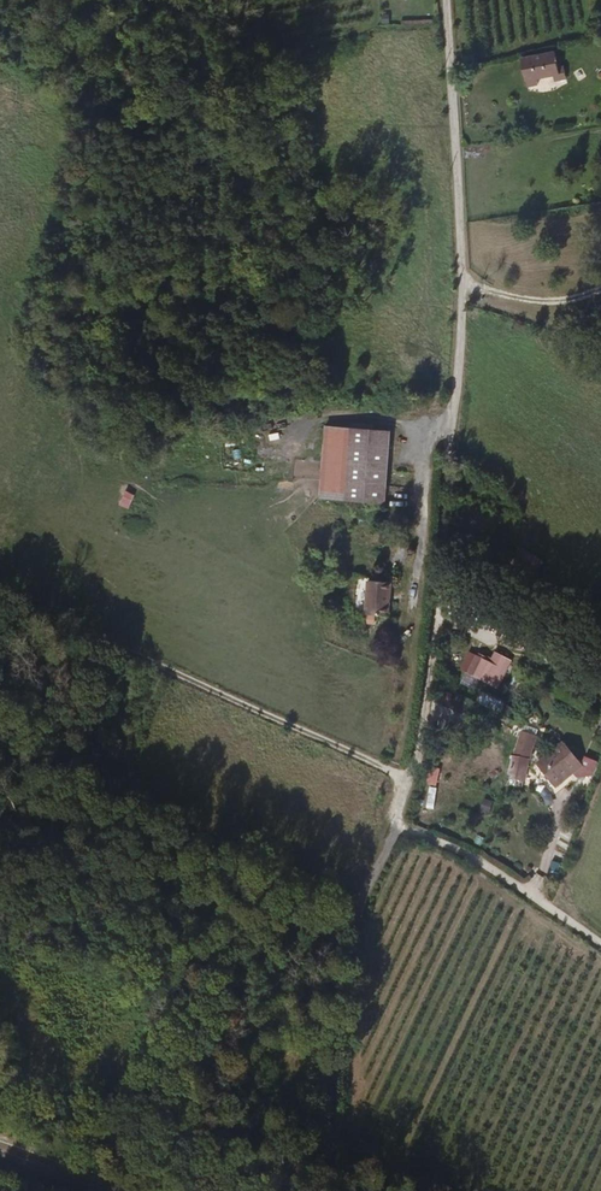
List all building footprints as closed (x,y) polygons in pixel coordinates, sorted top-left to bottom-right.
[(553,55),(520,63),(527,91),(538,88),(536,82),(553,78),(555,84),(566,81),(563,70),(557,71),(553,55)] [(279,414),(258,415),(259,424),(280,422),(279,414)] [(391,431),(325,427),(319,499),(386,504),(391,431)] [(128,508),(135,494),(125,489),(118,503),(128,508)] [(474,513),(473,519),(491,522),(492,516),(474,513)] [(523,549),(520,553),(532,561),(527,568),(535,573),(542,562),(523,549)] [(370,582),(367,613),(389,616),(393,584),(370,582)] [(473,677),(482,659),(470,652),(460,670),(473,677)] [(490,663),(482,659),(473,677),(498,690),(512,662),(495,653),(490,663)] [(507,706),(484,694),(479,704),(501,716),(507,706)] [(537,733),(524,728),(522,735),(521,735),(512,762),(509,778),(515,782),(525,784),(529,760),(537,733)] [(125,744),(111,738),(107,749),(110,750),(105,764),(110,767),(116,752),(122,754),(125,744)] [(563,745),(537,767),(555,788),(572,774),(581,767),(579,764),(563,745)] [(584,754),(579,764),(581,767),(572,774),(577,780),(592,777),(599,760),(584,754)] [(484,798),(480,811),(490,815),(494,802),(484,798)]
